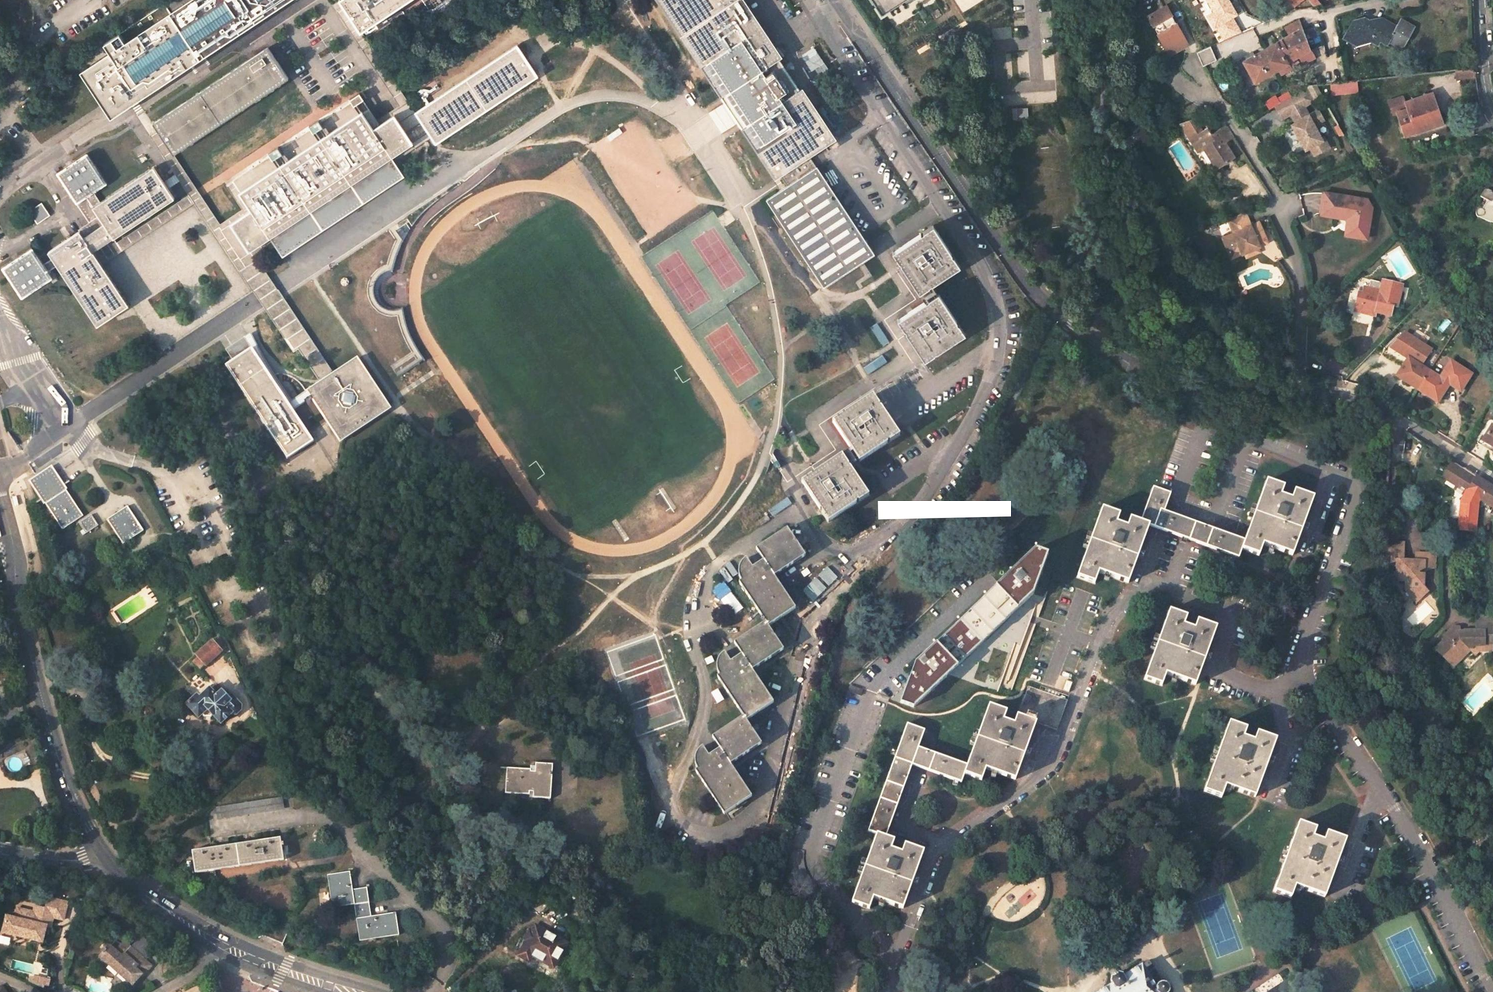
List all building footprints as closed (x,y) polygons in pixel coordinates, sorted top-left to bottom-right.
[(112,117),(135,102),(198,60),(200,58),(289,0),(169,0),(164,3),(105,43),(111,51),(104,56),(81,71),(109,112),(112,117)] [(361,30),(406,0),(341,0),(346,7),(349,11),(361,30)] [(780,176),(781,175),(809,156),(831,141),(794,86),(785,92),(781,87),(791,81),(737,0),(663,0),(725,94),(735,109),(737,112),(780,176)] [(882,12),(901,0),(874,0),(882,12)] [(888,27),(904,52),(978,5),(975,0),(930,0),(888,27)] [(1167,5),(1148,15),(1169,54),(1188,44),(1167,5)] [(349,11),(346,7),(339,12),(341,16),(379,74),(391,92),(401,106),(396,109),(377,122),(368,109),(362,112),(374,130),(394,116),(409,138),(412,143),(417,140),(424,135),(429,132),(426,128),(416,113),(415,114),(401,93),(398,89),(396,86),(366,40),(359,31),(361,30),(349,11)] [(1370,41),(1376,44),(1378,41),(1386,44),(1388,41),(1398,46),(1404,45),(1414,26),(1400,19),(1396,26),(1381,18),(1377,25),(1364,17),(1353,20),(1347,31),(1351,33),(1347,41),(1354,45),(1357,40),(1369,36),(1370,41)] [(1288,61),(1311,49),(1299,20),(1285,27),(1289,35),(1263,49),(1276,70),(1289,63),(1288,61)] [(1347,31),(1342,38),(1347,41),(1351,33),(1347,31)] [(1357,40),(1354,45),(1369,41),(1369,36),(1357,40)] [(429,132),(435,142),(537,76),(527,61),(517,46),(416,113),(426,128),(429,132)] [(1210,46),(1197,52),(1203,66),(1216,60),(1210,46)] [(1334,46),(1324,50),(1329,64),(1339,60),(1334,46)] [(161,135),(174,153),(288,78),(276,59),(268,47),(247,61),(153,123),(158,130),(161,135)] [(1250,57),(1243,60),(1254,82),(1276,70),(1263,49),(1254,54),(1252,51),(1248,53),(1250,57)] [(15,70),(5,66),(2,73),(12,77),(15,70)] [(1470,67),(1455,70),(1456,78),(1476,75),(1475,71),(1470,67)] [(1355,81),(1330,84),(1331,94),(1356,91),(1355,81)] [(1316,85),(1307,86),(1315,101),(1322,96),(1316,85)] [(1307,86),(1288,97),(1292,104),(1310,93),(1307,86)] [(1405,135),(1416,131),(1416,132),(1443,123),(1440,118),(1433,92),(1406,101),(1408,108),(1399,111),(1405,135)] [(1292,104),(1288,97),(1274,105),(1282,119),(1291,114),(1293,117),(1298,114),(1296,109),(1302,105),(1304,108),(1315,101),(1310,93),(1292,104)] [(221,229),(241,259),(252,252),(271,239),(393,159),(413,145),(412,143),(409,138),(394,116),(374,130),(362,112),(368,109),(369,108),(359,94),(350,100),(352,103),(321,123),(319,120),(309,127),(311,130),(280,150),(278,147),(268,154),(270,157),(233,182),(251,209),(221,229)] [(1296,122),(1292,125),(1306,148),(1310,146),(1314,153),(1329,145),(1324,137),(1321,138),(1313,124),(1323,119),(1317,110),(1308,115),(1304,108),(1302,105),(1296,109),(1298,114),(1293,117),(1296,122)] [(1224,142),(1233,136),(1226,125),(1212,134),(1208,127),(1203,131),(1194,119),(1179,124),(1197,152),(1203,148),(1216,168),(1233,157),(1224,142)] [(99,248),(94,251),(102,263),(195,201),(259,299),(267,310),(294,351),(299,348),(322,382),(324,386),(330,382),(335,379),(283,299),(276,288),(270,279),(253,254),(252,252),(241,259),(221,229),(251,209),(233,182),(228,185),(244,210),(220,225),(199,193),(196,189),(173,154),(174,153),(161,135),(158,130),(155,133),(151,135),(176,173),(163,181),(166,185),(168,189),(181,180),(190,194),(117,243),(114,238),(99,248)] [(74,161),(56,173),(90,223),(100,216),(93,207),(101,202),(100,201),(94,192),(107,183),(86,153),(74,161)] [(814,272),(824,286),(873,254),(809,156),(781,175),(784,180),(788,186),(767,200),(814,272)] [(393,159),(271,239),(272,241),(280,252),(401,172),(397,165),(393,159)] [(114,238),(174,198),(168,189),(166,185),(163,181),(154,167),(101,202),(93,207),(100,216),(105,223),(89,234),(84,237),(94,251),(99,248),(114,238)] [(1492,215),(1492,186),(1489,188),(1485,194),(1490,197),(1487,203),(1485,203),(1484,204),(1484,205),(1484,207),(1485,209),(1487,212),(1492,215)] [(1320,216),(1346,220),(1343,236),(1365,240),(1371,205),(1368,200),(1324,194),(1320,216)] [(47,212),(41,203),(29,211),(37,223),(50,215),(47,212)] [(1233,232),(1222,237),(1231,258),(1244,252),(1258,246),(1268,242),(1259,222),(1251,225),(1244,212),(1227,219),(1233,232)] [(84,227),(79,230),(84,237),(89,234),(105,223),(100,216),(90,223),(84,227)] [(892,252),(919,293),(959,266),(933,225),(892,252)] [(388,230),(344,260),(355,275),(349,305),(396,376),(423,358),(416,348),(410,336),(406,325),(402,309),(398,311),(388,311),(379,305),(374,296),(373,287),(376,280),(383,273),(392,270),(396,257),(402,242),(393,227),(388,230)] [(58,265),(98,325),(129,305),(102,263),(94,251),(84,237),(79,230),(65,240),(49,251),(53,257),(58,265)] [(1244,252),(1246,257),(1260,251),(1258,246),(1244,252)] [(2,267),(23,298),(52,278),(48,272),(58,265),(53,257),(43,264),(32,247),(2,267)] [(1397,306),(1401,285),(1383,281),(1381,291),(1365,287),(1363,294),(1359,293),(1357,304),(1361,305),(1359,313),(1371,315),(1372,312),(1372,308),(1377,309),(1376,313),(1391,316),(1393,306),(1397,306)] [(897,319),(924,360),(965,333),(938,292),(897,319)] [(877,323),(871,327),(884,346),(890,342),(877,323)] [(233,361),(227,365),(283,450),(288,457),(312,441),(308,434),(291,409),(288,404),(267,372),(263,366),(244,338),(226,350),(233,361)] [(1452,363),(1440,380),(1410,360),(1397,378),(1438,405),(1450,387),(1461,394),(1473,377),(1452,363)] [(324,386),(315,392),(332,419),(342,434),(383,406),(380,402),(355,365),(335,379),(330,382),(324,386)] [(315,392),(324,386),(322,382),(288,404),(291,409),(315,392)] [(833,422),(859,462),(900,435),(873,394),(833,422)] [(801,482),(828,522),(869,496),(842,455),(801,482)] [(1460,531),(1475,532),(1476,532),(1478,506),(1479,503),(1480,500),(1487,504),(1492,497),(1492,487),(1449,459),(1444,467),(1446,468),(1442,474),(1453,481),(1457,475),(1464,480),(1460,486),(1469,491),(1463,500),(1462,502),(1460,531)] [(43,498),(63,530),(83,516),(52,468),(38,477),(32,480),(32,481),(43,498)] [(1159,527),(1239,556),(1242,549),(1259,555),(1264,542),(1293,553),(1299,537),(1298,537),(1312,496),(1295,490),(1292,498),(1281,495),(1284,487),(1268,481),(1246,541),(1164,511),(1171,493),(1153,487),(1141,521),(1131,518),(1127,526),(1117,522),(1120,514),(1104,508),(1079,577),(1095,583),(1100,570),(1129,581),(1135,565),(1133,564),(1148,525),(1158,529),(1159,527)] [(107,520),(123,545),(144,531),(128,506),(107,520)] [(98,526),(91,515),(79,523),(85,533),(98,526)] [(766,622),(770,628),(797,610),(775,577),(807,556),(788,528),(757,549),(765,560),(754,568),(748,558),(742,564),(740,574),(743,581),(740,583),(766,622)] [(1475,532),(1460,531),(1459,540),(1474,542),(1475,532)] [(1405,559),(1405,542),(1387,541),(1386,565),(1398,565),(1402,569),(1401,579),(1407,579),(1407,589),(1417,601),(1429,590),(1426,586),(1424,585),(1425,579),(1425,577),(1424,575),(1421,573),(1420,573),(1420,569),(1421,569),(1436,561),(1436,553),(1422,552),(1420,553),(1418,555),(1418,563),(1410,563),(1410,560),(1405,559)] [(915,662),(900,703),(913,707),(1032,595),(1048,554),(1035,550),(915,662)] [(1171,610),(1146,679),(1162,685),(1167,672),(1196,683),(1202,667),(1201,666),(1215,626),(1198,620),(1195,628),(1184,624),(1187,616),(1171,610)] [(1462,632),(1462,628),(1460,626),(1456,626),(1446,635),(1447,639),(1439,647),(1452,661),(1459,654),(1463,658),(1477,645),(1483,650),(1489,645),(1492,645),(1492,616),(1478,616),(1477,631),(1467,630),(1467,632),(1462,632)] [(720,678),(750,722),(777,704),(754,672),(786,651),(770,628),(766,622),(736,643),(744,655),(733,662),(727,652),(721,659),(719,668),(721,676),(720,678)] [(206,666),(227,647),(223,643),(220,646),(218,643),(215,646),(211,642),(196,655),(197,656),(192,661),(200,669),(205,665),(206,666)] [(1452,661),(1455,665),(1463,658),(1459,654),(1452,661)] [(229,699),(216,685),(211,690),(211,689),(200,698),(198,695),(187,704),(199,718),(203,714),(205,717),(211,718),(214,715),(221,724),(232,714),(237,715),(241,711),(242,706),(232,696),(229,699)] [(1021,760),(1035,721),(1057,729),(1068,700),(1028,685),(1015,723),(1004,719),(1007,710),(991,705),(969,765),(919,747),(925,730),(909,724),(870,831),(879,834),(854,903),(870,909),(875,896),(905,906),(910,890),(908,889),(922,850),(905,844),(902,852),(892,848),(895,839),(886,836),(913,763),(962,781),(964,774),(982,780),(987,767),(1017,777),(1022,761),(1021,760)] [(698,774),(728,818),(755,800),(734,767),(765,747),(746,718),(715,738),(723,750),(711,758),(705,749),(699,754),(697,764),(700,772),(698,774)] [(1260,778),(1274,738),(1257,732),(1254,740),(1244,737),(1247,728),(1230,722),(1206,791),(1222,797),(1227,784),(1256,795),(1262,779),(1260,778)] [(507,767),(505,793),(530,795),(530,792),(533,792),(533,798),(551,799),(552,786),(553,764),(536,763),(535,771),(530,771),(530,769),(507,767)] [(285,810),(283,797),(216,807),(218,820),(285,810)] [(1300,822),(1275,891),(1291,897),(1296,884),(1326,895),(1331,879),(1329,878),(1344,838),(1327,832),(1323,840),(1313,836),(1316,828),(1300,822)] [(192,851),(196,873),(284,860),(281,838),(192,851)] [(127,852),(124,848),(118,852),(122,856),(127,852)] [(184,859),(176,852),(169,859),(177,866),(184,859)] [(355,904),(370,902),(367,887),(353,889),(350,871),(328,875),(333,908),(355,904)] [(540,916),(551,906),(540,895),(529,906),(540,916)] [(47,898),(45,908),(43,915),(53,917),(63,920),(67,902),(47,898)] [(372,916),(370,902),(355,904),(360,941),(400,936),(396,912),(372,916)] [(2,932),(43,941),(47,925),(37,923),(41,907),(35,906),(33,912),(16,908),(14,918),(6,916),(2,932)] [(45,908),(41,907),(37,923),(47,925),(51,926),(53,917),(43,915),(45,908)] [(289,930),(269,921),(263,935),(283,944),(289,930)] [(554,968),(567,943),(535,925),(532,932),(529,931),(524,939),(527,941),(518,956),(529,962),(532,956),(554,968)] [(116,952),(110,946),(107,950),(106,949),(103,952),(104,953),(101,957),(132,985),(141,975),(133,968),(142,958),(124,942),(116,952)] [(141,975),(143,976),(151,967),(142,958),(133,968),(141,975)] [(1169,990),(1169,988),(1168,985),(1166,983),(1163,982),(1160,983),(1158,985),(1157,987),(1142,964),(1124,975),(1123,974),(1118,973),(1112,976),(1111,981),(1112,982),(1097,991),(1168,991),(1169,990)] [(1285,982),(1276,988),(1279,991),(1292,991),(1285,982)]
